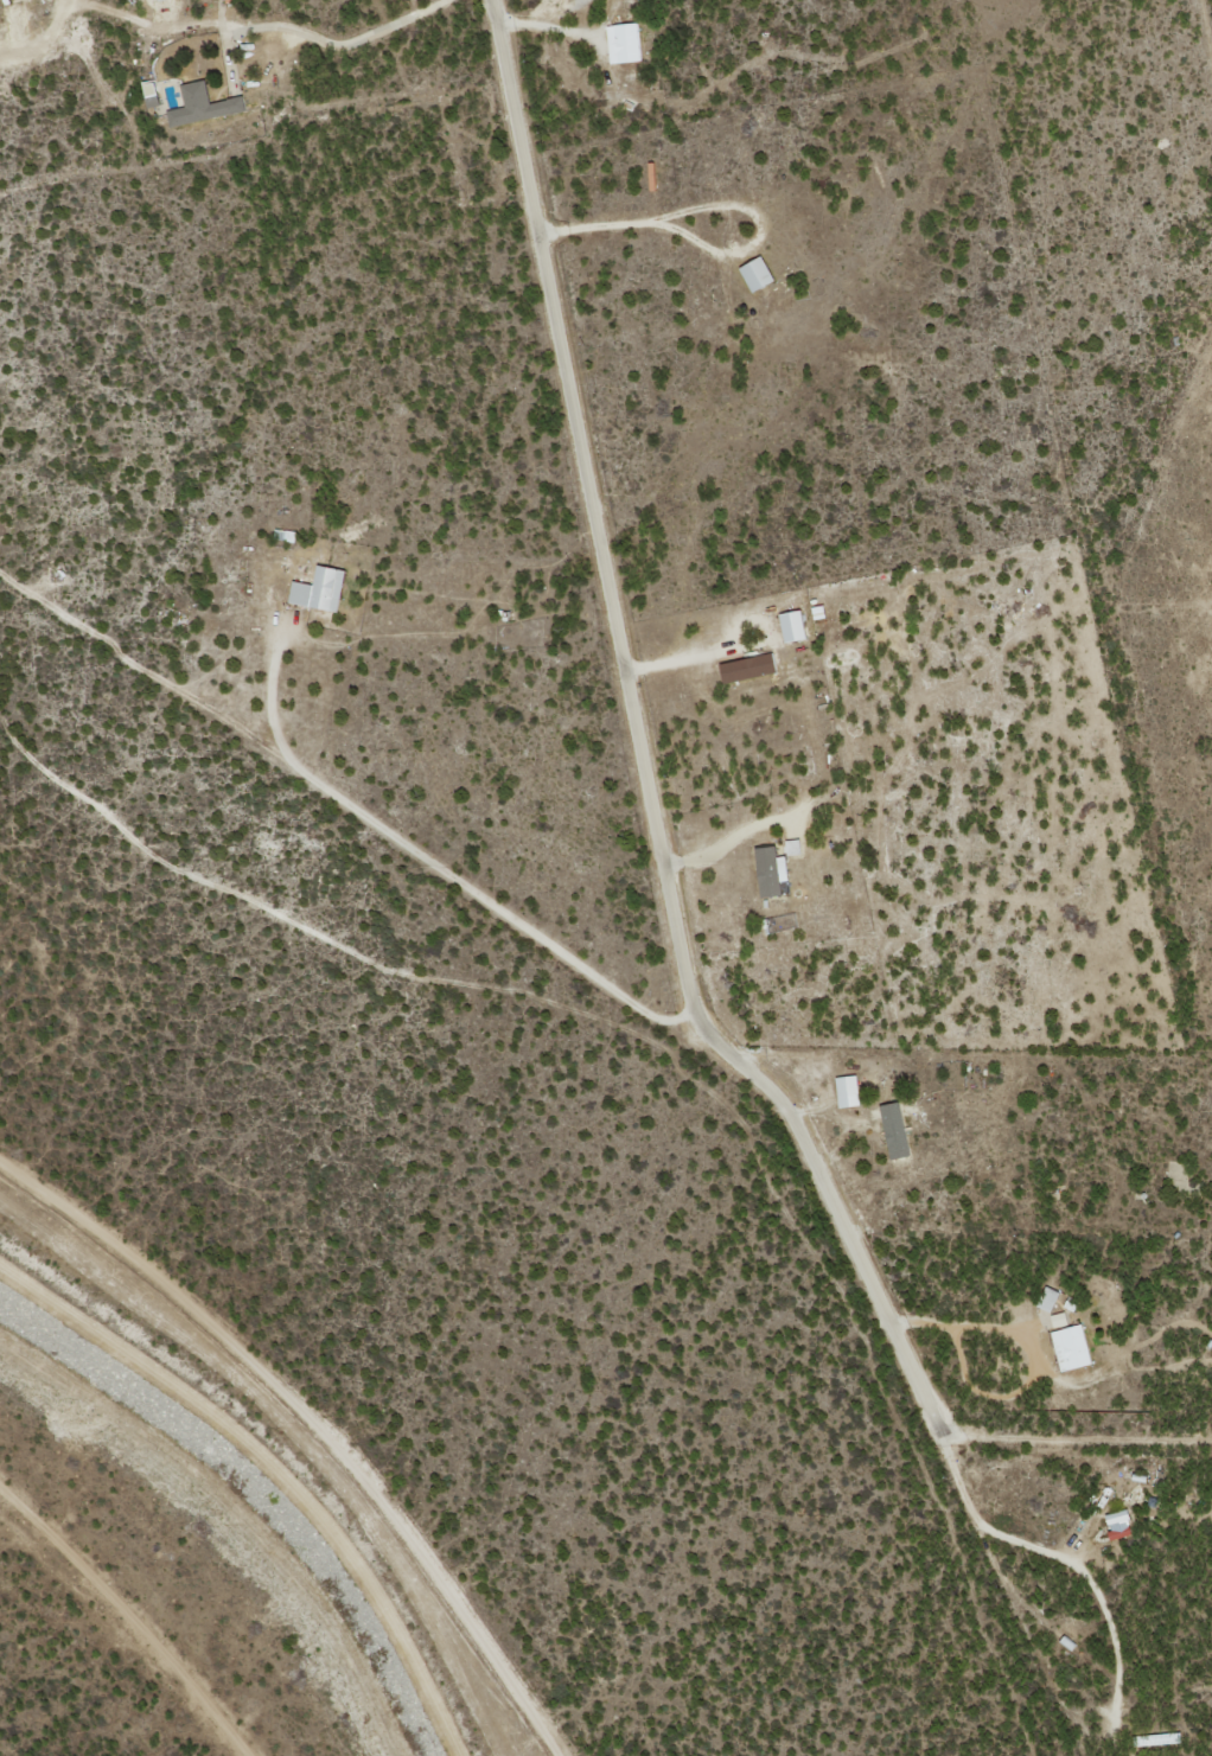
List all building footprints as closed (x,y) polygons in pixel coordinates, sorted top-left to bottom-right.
[(643,61),(642,23),(610,24),(611,62),(643,61)] [(247,95),(214,102),(209,79),(184,84),(189,106),(170,110),(174,127),(250,110),(247,95)] [(778,282),(768,256),(744,266),(754,292),(778,282)] [(342,612),(349,569),(321,565),(318,584),(296,580),(292,603),(342,612)] [(812,638),(805,609),(784,614),(790,643),(812,638)] [(721,664),(726,685),(782,672),(777,651),(721,664)] [(790,841),(791,856),(806,854),(804,839),(790,841)] [(792,855),(782,856),(782,846),(761,848),(765,897),(788,895),(787,882),(794,881),(792,855)] [(863,1106),(862,1076),(841,1077),(842,1107),(863,1106)] [(905,1102),(885,1106),(895,1160),(916,1156),(905,1102)] [(1039,1306),(1053,1313),(1063,1293),(1048,1286),(1039,1306)] [(1070,1324),(1068,1312),(1054,1315),(1057,1327),(1070,1324)] [(1054,1332),(1065,1373),(1097,1364),(1086,1324),(1054,1332)] [(1115,1540),(1137,1536),(1132,1510),(1110,1514),(1115,1540)]
